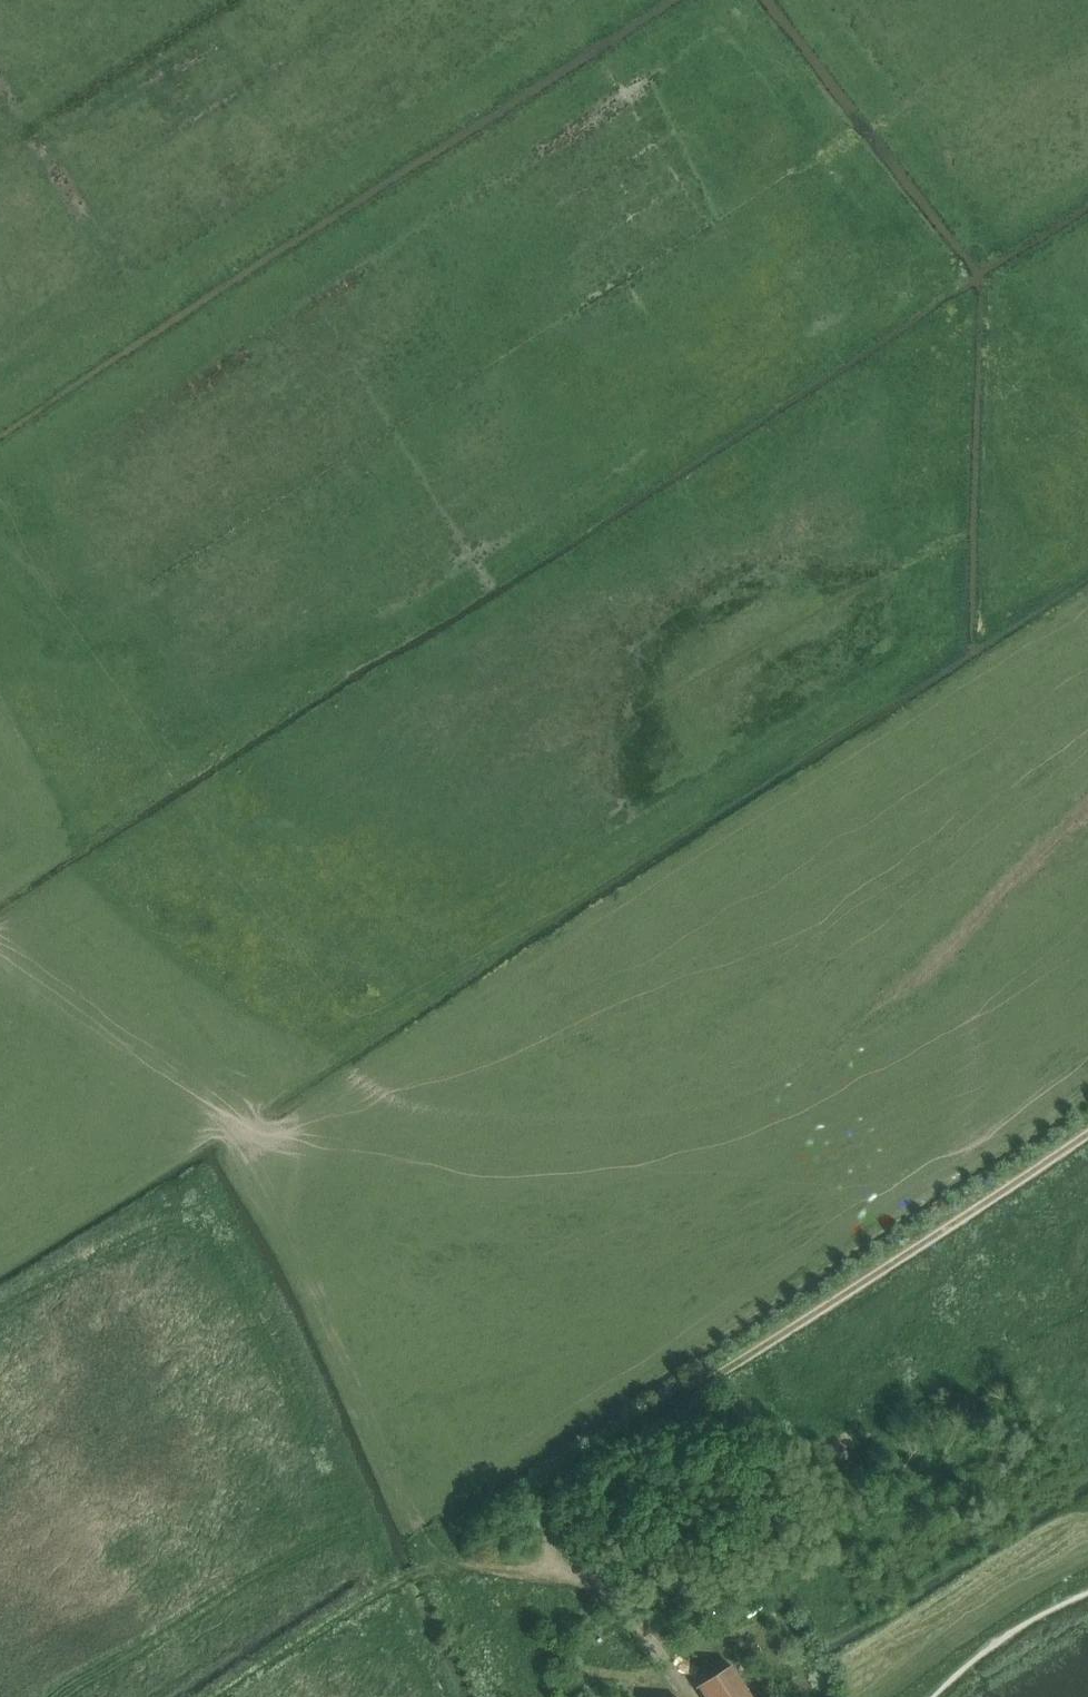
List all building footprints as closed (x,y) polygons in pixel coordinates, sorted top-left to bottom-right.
[(731,1666),(744,1658),(728,1633),(690,1658),(706,1682),(699,1687),(706,1696),(751,1696),(731,1666)]
